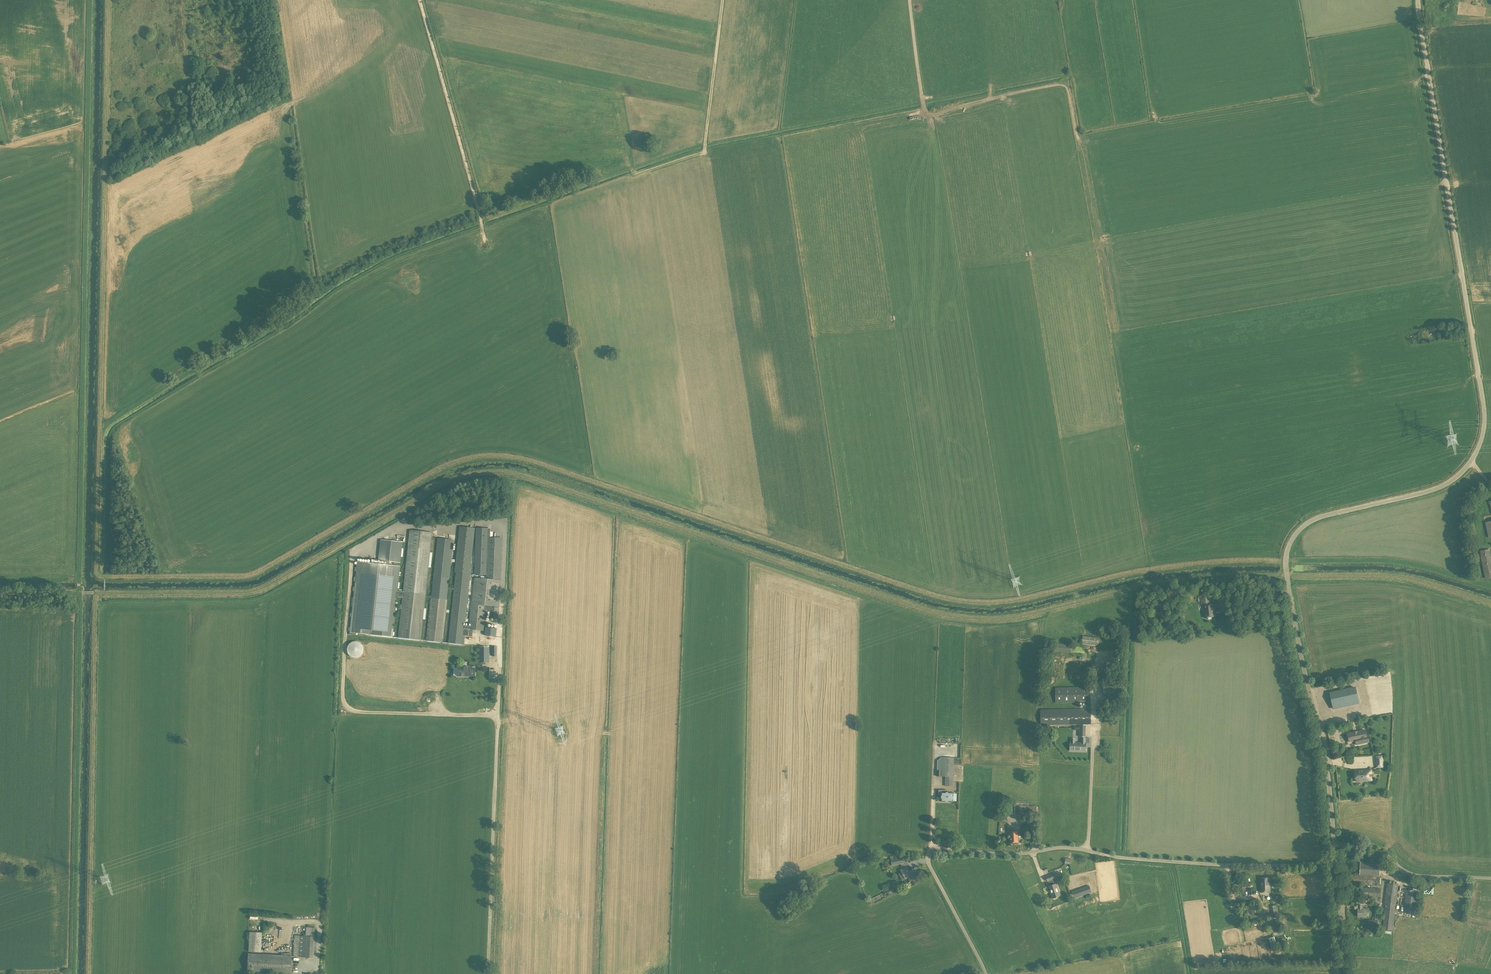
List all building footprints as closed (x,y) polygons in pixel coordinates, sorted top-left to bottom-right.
[(387,561),(400,563),(402,542),(380,540),(378,560),(370,559),(370,563),(357,562),(350,632),(351,632),(351,634),(365,635),(366,634),(370,634),(370,636),(464,646),(465,636),(468,636),(469,629),(483,630),(484,617),(485,611),(490,611),(489,618),(498,619),(499,608),(491,607),(491,606),(497,607),(500,580),(502,538),(490,537),(490,528),(476,528),(474,575),(486,575),(486,578),(474,577),(469,622),(465,622),(465,621),(466,619),(468,594),(469,592),(470,573),(474,541),(475,528),(460,527),(458,539),(455,572),(454,587),(449,587),(450,578),(451,562),(452,559),(454,540),(437,538),(431,596),(425,595),(432,533),(410,530),(403,592),(397,591),(400,566),(387,565),(387,561)] [(1490,577),(1490,559),(1489,549),(1480,551),(1485,579),(1490,577)] [(1209,597),(1209,594),(1200,595),(1200,598),(1201,604),(1211,603),(1210,597),(1209,598),(1209,597)] [(1204,618),(1215,617),(1214,604),(1202,605),(1204,618)] [(497,628),(486,627),(485,635),(496,636),(497,628)] [(348,648),(348,650),(348,651),(349,652),(349,654),(350,655),(351,656),(352,656),(354,657),(355,657),(357,657),(358,656),(359,656),(360,655),(361,654),(362,652),(362,651),(362,650),(362,648),(362,647),(361,646),(360,644),(359,644),(358,643),(357,643),(355,642),(354,643),(352,643),(351,644),(350,644),(349,646),(349,647),(348,648)] [(1048,652),(1071,654),(1072,645),(1057,643),(1056,646),(1049,646),(1048,652)] [(479,663),(489,663),(489,646),(479,647),(479,663)] [(475,668),(470,668),(470,667),(456,667),(457,677),(470,677),(470,676),(475,676),(475,668)] [(1119,685),(1104,685),(1104,695),(1119,695),(1119,685)] [(1040,710),(1041,726),(1091,724),(1090,687),(1055,688),(1055,703),(1086,702),(1086,709),(1040,710)] [(1359,703),(1355,687),(1330,693),(1333,709),(1359,703)] [(1366,735),(1365,730),(1347,734),(1349,742),(1355,741),(1356,745),(1369,742),(1368,735),(1366,735)] [(1071,743),(1070,743),(1070,751),(1086,751),(1086,743),(1086,738),(1081,738),(1081,743),(1075,743),(1075,739),(1071,739),(1071,743)] [(1376,768),(1383,768),(1382,755),(1375,756),(1376,768)] [(937,761),(936,776),(941,776),(945,776),(945,786),(953,786),(954,765),(960,765),(960,758),(941,757),(937,761)] [(1355,778),(1356,778),(1356,781),(1371,780),(1371,777),(1368,777),(1368,774),(1371,773),(1371,770),(1355,771),(1356,774),(1354,774),(1355,778)] [(941,795),(941,801),(952,802),(953,793),(947,793),(947,790),(938,790),(938,795),(941,795)] [(1028,803),(1015,803),(1015,814),(1036,814),(1036,806),(1028,806),(1028,803)] [(1018,843),(1018,831),(1010,831),(1010,843),(1018,843)] [(902,858),(890,860),(892,866),(903,863),(902,858)] [(1380,864),(1360,863),(1360,875),(1349,874),(1349,884),(1379,886),(1379,876),(1380,864)] [(900,871),(901,872),(897,874),(902,881),(908,877),(910,881),(914,879),(913,878),(918,875),(914,868),(909,871),(906,867),(900,871)] [(1048,881),(1050,886),(1049,886),(1052,894),(1051,894),(1053,898),(1061,895),(1057,884),(1055,884),(1053,879),(1057,878),(1056,873),(1045,877),(1047,881),(1048,881)] [(1260,886),(1260,892),(1270,892),(1270,885),(1269,878),(1260,878),(1260,886)] [(1383,904),(1385,905),(1382,929),(1393,930),(1398,884),(1387,883),(1383,904)] [(1072,893),(1074,899),(1091,892),(1089,886),(1072,893)] [(1361,893),(1369,894),(1369,898),(1368,898),(1367,902),(1379,903),(1380,898),(1381,889),(1370,888),(1361,887),(1361,893)] [(1419,891),(1406,889),(1403,912),(1404,912),(1416,913),(1419,891)] [(1253,904),(1247,906),(1249,914),(1255,912),(1253,904)] [(1362,905),(1358,905),(1358,909),(1357,909),(1358,917),(1364,917),(1364,916),(1369,916),(1368,908),(1362,909),(1362,905)] [(1377,920),(1368,920),(1368,928),(1378,927),(1377,920)] [(315,924),(306,924),(305,936),(295,935),(294,957),(314,958),(315,936),(314,936),(315,924)] [(261,952),(262,932),(250,932),(249,952),(261,952)] [(1274,937),(1268,939),(1271,948),(1274,947),(1285,944),(1284,938),(1283,939),(1275,941),(1274,937)] [(292,953),(287,953),(287,955),(248,953),(247,971),(291,973),(292,956),(291,956),(292,953)]
